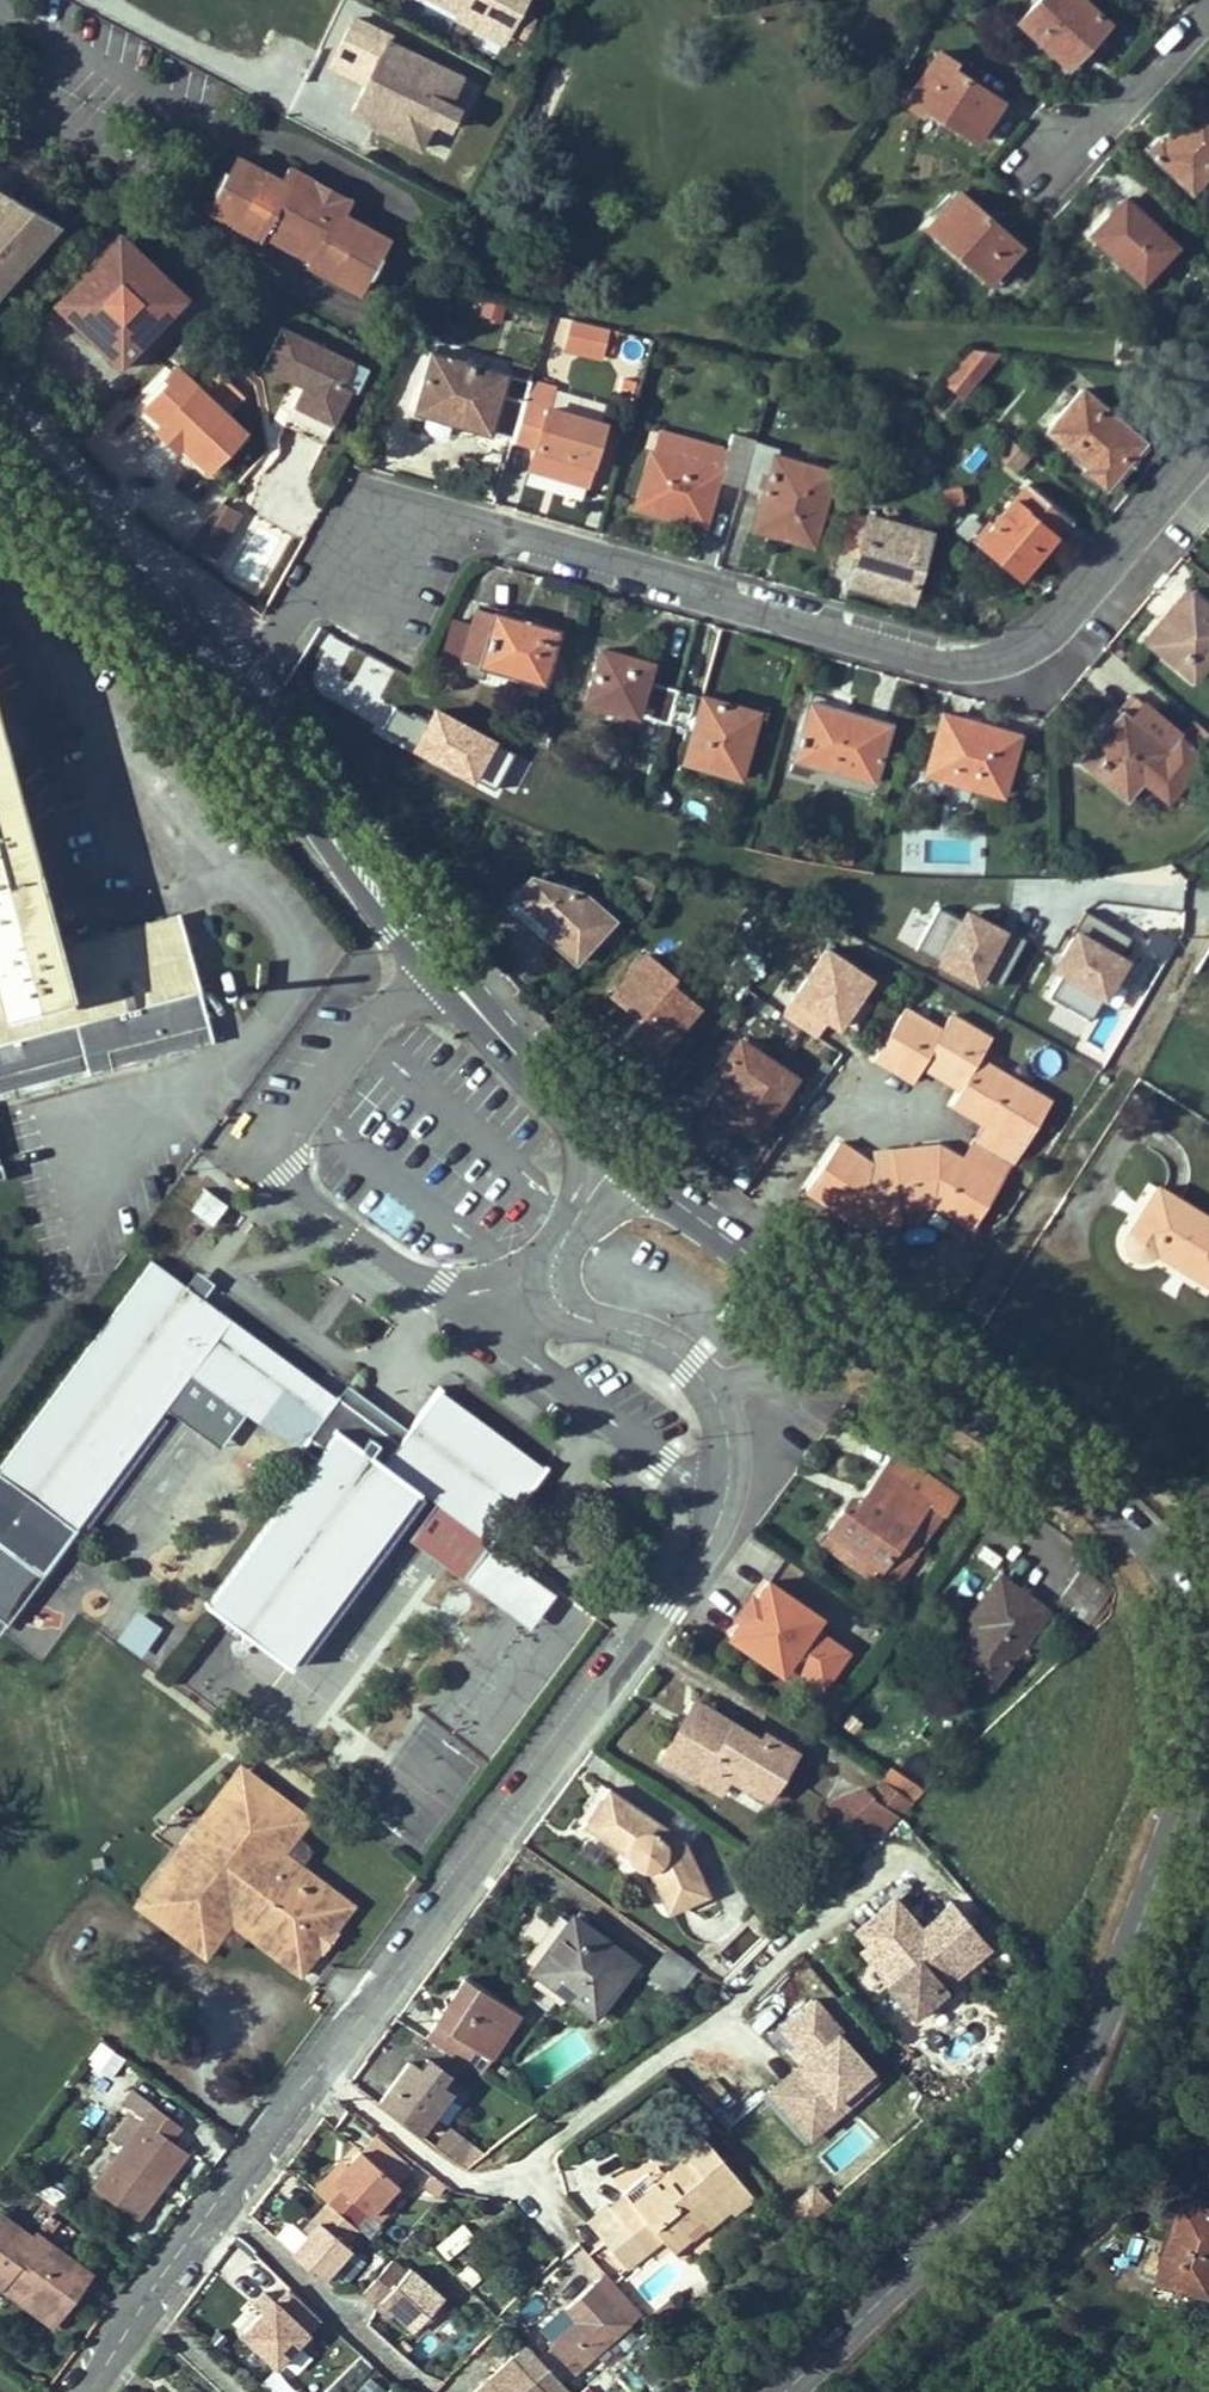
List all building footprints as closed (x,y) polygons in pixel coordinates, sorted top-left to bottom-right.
[(469,15),(463,24),(481,33),(476,41),(505,57),(535,0),(441,0),(469,15)] [(1018,20),(1065,65),(1106,22),(1083,0),(1038,0),(1018,20)] [(390,41),(353,23),(334,63),(370,80),(366,87),(353,116),(371,124),(369,129),(417,151),(429,126),(432,128),(442,107),(447,110),(460,81),(388,46),(390,41)] [(481,33),(463,24),(459,32),(476,41),(481,33)] [(975,139),(995,109),(964,88),(968,81),(949,69),(954,63),(937,52),(905,102),(919,112),(923,106),(975,139)] [(370,80),(334,63),(331,70),(366,87),(370,80)] [(968,81),(964,88),(995,109),(999,101),(968,81)] [(1199,103),(1163,141),(1160,138),(1148,151),(1191,192),(1208,173),(1208,112),(1199,103)] [(353,116),(351,119),(369,129),(371,124),(353,116)] [(432,128),(429,126),(417,151),(424,155),(436,130),(432,128)] [(216,193),(207,211),(242,230),(245,232),(250,233),(255,232),(260,230),(274,238),(274,240),(276,244),(279,247),(282,248),(287,249),(293,248),(303,254),(304,260),(306,265),(310,269),(315,271),(353,291),(362,274),(368,278),(379,258),(373,255),(381,240),(339,216),(347,202),(285,167),(278,182),(235,158),(227,174),(222,171),(212,191),(216,193)] [(58,221),(0,189),(0,289),(58,221)] [(958,194),(927,228),(988,282),(1019,248),(958,194)] [(1125,201),(1091,236),(1114,257),(1116,255),(1141,278),(1172,246),(1125,201)] [(185,294),(121,232),(53,304),(120,368),(185,294)] [(482,302),(477,319),(500,326),(505,309),(482,302)] [(550,317),(543,350),(601,363),(608,330),(550,317)] [(354,363),(283,327),(263,368),(294,384),(296,379),(305,384),(303,388),(284,426),(324,446),(352,391),(343,386),(354,363)] [(969,349),(943,382),(961,398),(1000,352),(969,349)] [(462,425),(463,423),(514,438),(525,402),(531,383),(432,354),(421,393),(426,394),(420,413),(462,425)] [(354,363),(343,386),(352,391),(357,393),(369,370),(354,363)] [(214,371),(196,389),(175,369),(140,405),(160,424),(154,430),(176,450),(181,444),(208,469),(219,457),(227,465),(246,445),(238,438),(243,433),(224,416),(242,397),(214,371)] [(296,379),(294,384),(303,388),(305,384),(296,379)] [(1104,489),(1127,462),(1110,448),(1124,429),(1080,392),(1047,431),(1086,464),(1081,470),(1104,489)] [(513,441),(538,449),(535,461),(563,469),(561,478),(585,485),(603,425),(525,402),(514,438),(513,441)] [(1124,429),(1110,448),(1127,462),(1142,444),(1124,429)] [(636,506),(705,525),(717,481),(742,487),(755,442),(733,437),(727,460),(673,446),(670,457),(651,452),(636,506)] [(742,487),(765,494),(758,520),(789,528),(786,539),(813,546),(834,473),(776,457),(778,449),(755,442),(742,487)] [(561,478),(563,469),(535,461),(532,470),(561,478)] [(1009,551),(1029,568),(1069,520),(1027,485),(994,525),(977,544),(999,563),(1009,551)] [(187,542),(213,558),(243,511),(217,494),(187,542)] [(908,597),(926,536),(846,513),(836,549),(859,555),(852,580),(908,597)] [(756,530),(786,539),(789,528),(758,520),(756,530)] [(971,539),(977,544),(994,525),(987,520),(971,539)] [(1029,568),(1009,551),(999,563),(1019,580),(1029,568)] [(1182,660),(1177,666),(1192,679),(1208,658),(1208,610),(1188,593),(1173,611),(1178,614),(1156,639),(1182,660)] [(557,631),(478,609),(460,671),(483,678),(486,667),(542,682),(557,631)] [(1148,641),(1177,666),(1182,660),(1156,639),(1178,614),(1173,611),(1148,641)] [(650,663),(602,649),(587,699),(613,707),(615,700),(650,710),(648,717),(668,723),(679,689),(645,679),(650,663)] [(739,729),(745,708),(679,689),(668,723),(692,730),(683,761),(739,777),(752,733),(739,729)] [(1181,741),(1132,700),(1104,733),(1106,734),(1083,761),(1126,798),(1141,779),(1168,800),(1201,758),(1208,764),(1208,731),(1197,721),(1181,741)] [(890,727),(811,704),(796,760),(874,782),(890,727)] [(745,708),(739,729),(752,733),(758,712),(745,708)] [(1019,736),(943,713),(926,773),(1001,795),(1019,736)] [(25,1089),(37,1087),(48,1084),(55,1082),(212,1039),(187,947),(176,917),(148,924),(77,943),(71,944),(56,949),(0,743),(0,1096),(25,1089)] [(586,895),(531,878),(516,896),(551,927),(546,933),(575,960),(613,919),(586,895)] [(654,885),(635,879),(630,893),(650,899),(654,885)] [(935,900),(913,946),(996,986),(1024,930),(963,900),(957,911),(935,900)] [(1093,1017),(1129,937),(1081,916),(1079,920),(1073,917),(1039,993),(1093,1017)] [(821,935),(775,1007),(827,1040),(873,969),(821,935)] [(633,995),(648,1006),(640,1016),(629,1031),(658,1054),(695,1008),(669,986),(674,980),(645,957),(614,995),(626,1005),(633,995)] [(648,1006),(633,995),(626,1005),(640,1016),(648,1006)] [(992,1040),(991,1040),(950,1015),(941,1030),(904,1009),(875,1058),(913,1082),(923,1066),(927,1059),(934,1063),(930,1070),(963,1090),(953,1105),(975,1119),(983,1106),(990,1111),(983,1124),(975,1138),(1015,1163),(1052,1104),(980,1060),(992,1040)] [(652,1062),(658,1054),(629,1031),(623,1038),(652,1062)] [(794,1079),(742,1044),(719,1075),(725,1079),(708,1103),(756,1135),(794,1079)] [(934,1063),(927,1059),(923,1066),(930,1070),(934,1063)] [(990,1111),(983,1106),(975,1119),(983,1124),(990,1111)] [(964,1154),(1005,1179),(1015,1163),(975,1138),(964,1154)] [(808,1191),(859,1226),(902,1222),(901,1209),(895,1150),(873,1152),(875,1167),(876,1174),(866,1175),(865,1160),(838,1143),(808,1191)] [(973,1229),(1005,1179),(964,1154),(961,1159),(958,1166),(939,1154),(939,1145),(895,1150),(901,1209),(938,1205),(973,1229)] [(939,1154),(958,1166),(961,1159),(939,1145),(939,1154)] [(875,1167),(865,1160),(866,1175),(876,1174),(875,1167)] [(190,1211),(211,1226),(227,1204),(206,1188),(190,1211)] [(1161,1190),(1133,1234),(1132,1236),(1130,1241),(1131,1245),(1133,1250),(1136,1253),(1140,1255),(1144,1257),(1149,1256),(1153,1254),(1157,1250),(1208,1283),(1208,1220),(1161,1190)] [(207,1604),(240,1628),(288,1665),(418,1491),(436,1504),(490,1543),(546,1467),(439,1389),(427,1405),(382,1464),(338,1430),(325,1447),(309,1436),(337,1398),(223,1313),(203,1297),(194,1308),(179,1296),(187,1285),(153,1260),(0,1468),(0,1619),(5,1622),(191,1373),(297,1452),(301,1447),(317,1458),(207,1604)] [(179,1296),(194,1308),(203,1297),(187,1285),(179,1296)] [(958,1496),(894,1452),(849,1514),(843,1509),(827,1530),(883,1570),(894,1578),(919,1545),(904,1535),(927,1503),(944,1515),(958,1496)] [(408,1542),(462,1582),(490,1543),(436,1504),(408,1542)] [(883,1570),(827,1530),(819,1542),(875,1581),(883,1570)] [(556,1592),(490,1543),(462,1582),(527,1631),(556,1592)] [(1060,1601),(1088,1621),(1104,1599),(1110,1591),(1082,1571),(1060,1601)] [(1046,1611),(997,1577),(969,1614),(980,1622),(954,1660),(990,1685),(1046,1611)] [(818,1619),(766,1582),(754,1600),(757,1610),(750,1620),(739,1621),(727,1638),(780,1674),(787,1664),(822,1688),(845,1653),(811,1629),(818,1619)] [(1111,1604),(1104,1599),(1088,1621),(1095,1626),(1111,1604)] [(757,1610),(754,1600),(739,1621),(750,1620),(757,1610)] [(134,1607),(113,1638),(139,1655),(160,1624),(134,1607)] [(695,1701),(679,1728),(687,1734),(698,1718),(704,1721),(711,1710),(695,1701)] [(699,1782),(709,1766),(727,1778),(734,1767),(770,1790),(793,1752),(763,1733),(759,1739),(711,1710),(704,1721),(698,1718),(687,1734),(679,1728),(661,1758),(699,1782)] [(727,1778),(709,1766),(699,1782),(717,1793),(727,1778)] [(727,1778),(763,1801),(770,1790),(734,1767),(727,1778)] [(896,1788),(902,1778),(891,1769),(883,1779),(896,1788)] [(291,1967),(309,1943),(319,1952),(322,1954),(339,1932),(336,1929),(326,1921),(344,1898),(309,1872),(305,1877),(297,1871),(308,1856),(309,1852),(310,1848),(308,1845),(306,1842),(296,1834),(309,1817),(254,1776),(251,1780),(241,1773),(204,1822),(199,1819),(175,1852),(179,1855),(142,1903),(152,1910),(149,1915),(205,1957),(218,1940),(222,1942),(230,1946),(234,1947),(238,1946),(241,1944),(250,1931),(267,1943),(264,1947),(291,1967)] [(915,1800),(924,1792),(902,1778),(896,1788),(915,1800)] [(896,1788),(883,1779),(870,1798),(896,1817),(901,1812),(915,1800),(896,1788)] [(608,1786),(581,1826),(624,1856),(627,1862),(631,1867),(635,1870),(641,1872),(647,1873),(666,1914),(709,1895),(686,1840),(608,1786)] [(879,1832),(896,1817),(870,1798),(867,1794),(827,1805),(858,1828),(863,1821),(879,1832)] [(811,1884),(795,1873),(788,1883),(805,1894),(811,1884)] [(416,1877),(406,1890),(412,1895),(422,1881),(416,1877)] [(801,1898),(788,1883),(777,1893),(791,1908),(801,1898)] [(344,1898),(326,1921),(336,1929),(354,1905),(344,1898)] [(988,1954),(949,1906),(915,1936),(885,1902),(849,1932),(862,1949),(854,1955),(911,2020),(988,1954)] [(632,1961),(571,1916),(532,1970),(593,2016),(632,1961)] [(319,1952),(309,1943),(291,1967),(301,1975),(319,1952)] [(695,1968),(668,1946),(649,1973),(675,1993),(695,1968)] [(479,1990),(465,1980),(427,2040),(483,2076),(511,2031),(492,2015),(479,1990)] [(520,2017),(479,1990),(492,2015),(511,2031),(520,2017)] [(791,2045),(803,2059),(796,2066),(802,2073),(774,2098),(801,2129),(868,2070),(836,2033),(841,2029),(814,1999),(778,2030),(791,2045)] [(97,2041),(86,2071),(110,2080),(121,2050),(97,2041)] [(791,2045),(783,2052),(796,2066),(803,2059),(791,2045)] [(377,2103),(418,2134),(450,2091),(437,2082),(446,2070),(429,2059),(420,2070),(407,2061),(377,2103)] [(796,2066),(767,2090),(774,2098),(802,2073),(796,2066)] [(876,2079),(868,2070),(801,2129),(809,2138),(876,2079)] [(155,2106),(144,2120),(151,2125),(128,2155),(121,2150),(92,2188),(134,2220),(187,2150),(170,2137),(180,2125),(155,2106)] [(498,2111),(491,2106),(482,2117),(489,2123),(498,2111)] [(128,2155),(151,2125),(144,2120),(129,2108),(106,2138),(121,2150),(128,2155)] [(483,2132),(468,2121),(456,2136),(472,2148),(483,2132)] [(356,2149),(359,2152),(395,2184),(399,2186),(412,2171),(370,2134),(356,2149)] [(661,2237),(665,2242),(683,2228),(696,2217),(705,2228),(730,2207),(746,2192),(697,2134),(680,2149),(688,2158),(661,2179),(666,2184),(660,2190),(655,2184),(633,2201),(628,2194),(610,2208),(621,2222),(599,2239),(622,2267),(643,2250),(638,2244),(656,2230),(661,2237)] [(395,2184),(359,2152),(331,2182),(325,2177),(313,2190),(324,2200),(339,2214),(352,2201),(368,2214),(395,2184)] [(440,2187),(430,2179),(424,2186),(434,2194),(440,2187)] [(666,2184),(661,2179),(655,2184),(660,2190),(666,2184)] [(810,2216),(826,2201),(813,2187),(797,2202),(810,2216)] [(42,2227),(52,2214),(56,2208),(44,2200),(31,2218),(42,2227)] [(339,2214),(324,2200),(310,2216),(316,2221),(305,2234),(290,2252),(320,2279),(346,2249),(340,2243),(354,2227),(339,2214)] [(1186,2200),(1166,2257),(1158,2254),(1153,2270),(1161,2273),(1159,2279),(1208,2296),(1208,2208),(1186,2200)] [(355,2228),(368,2214),(352,2201),(339,2214),(354,2227),(355,2228)] [(8,2272),(60,2312),(89,2272),(60,2251),(34,2231),(31,2235),(0,2212),(0,2282),(8,2272)] [(316,2221),(310,2216),(299,2229),(305,2234),(316,2221)] [(683,2228),(665,2242),(671,2250),(689,2236),(683,2228)] [(656,2230),(638,2244),(643,2250),(661,2237),(656,2230)] [(379,2297),(395,2311),(413,2325),(443,2290),(410,2262),(404,2269),(390,2257),(389,2258),(360,2291),(375,2303),(379,2297)] [(8,2272),(0,2282),(0,2285),(52,2324),(60,2312),(8,2272)] [(638,2313),(603,2272),(591,2283),(627,2323),(638,2313)] [(232,2330),(275,2366),(319,2314),(276,2278),(232,2330)] [(572,2374),(627,2323),(591,2283),(563,2308),(576,2322),(548,2347),(572,2374)] [(391,2316),(395,2311),(379,2297),(375,2303),(391,2316)] [(435,2330),(451,2311),(436,2299),(421,2318),(435,2330)] [(294,2383),(313,2355),(294,2342),(275,2371),(294,2383)] [(547,2371),(523,2344),(511,2355),(536,2382),(547,2371)] [(472,2391),(545,2391),(536,2382),(511,2355),(472,2391)]
